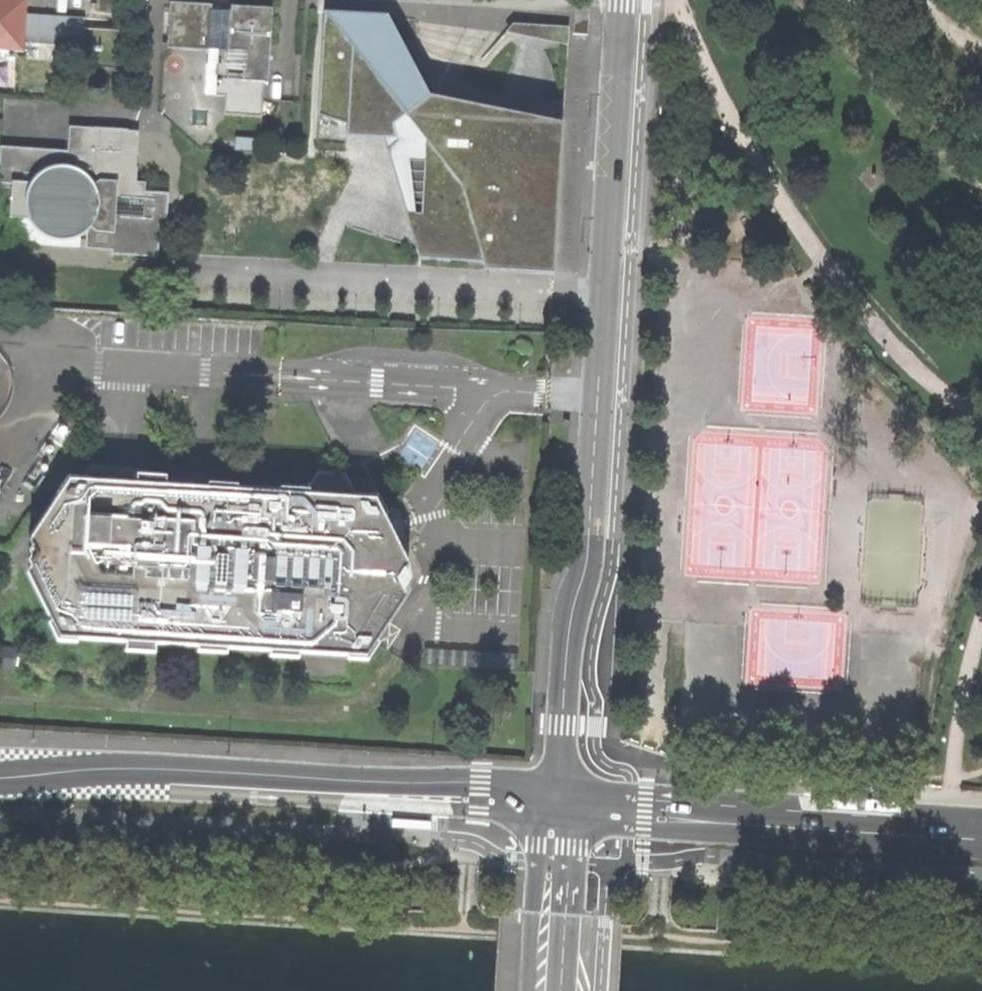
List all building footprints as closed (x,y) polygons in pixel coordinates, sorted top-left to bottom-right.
[(18,54),(19,48),(21,18),(22,4),(9,3),(0,3),(0,53),(18,54)] [(226,98),(225,118),(263,120),(266,61),(271,61),(274,10),(238,8),(231,13),(222,13),(216,13),(208,6),(176,4),(171,9),(169,43),(175,51),(218,53),(216,97),(226,98)] [(383,142),(419,259),(420,259),(486,263),(490,269),(518,270),(552,271),(561,127),(561,126),(436,98),(398,28),(391,16),(324,12),(317,116),(346,124),(346,128),(345,141),(383,142)] [(82,22),(21,18),(19,48),(80,52),(81,28),(82,22)] [(112,30),(81,28),(80,52),(79,70),(112,72),(116,19),(113,18),(112,30)] [(510,23),(504,30),(566,44),(567,26),(510,23)] [(12,221),(31,222),(36,231),(44,238),(50,241),(60,243),(71,243),(83,237),(91,230),(99,235),(114,236),(113,258),(159,260),(160,242),(161,229),(168,230),(170,195),(164,194),(164,189),(166,186),(166,180),(139,178),(141,135),(129,135),(126,132),(70,130),(68,153),(0,149),(0,185),(13,186),(12,221)] [(34,550),(30,555),(32,560),(29,564),(33,572),(35,568),(64,623),(59,623),(63,631),(69,631),(71,636),(79,636),(77,632),(139,635),(136,639),(138,640),(150,640),(150,639),(148,636),(211,638),(208,643),(209,644),(220,645),(221,644),(280,647),(281,649),(292,649),(293,649),(352,651),(353,653),(360,653),(363,649),(369,649),(372,643),(372,642),(403,593),(405,593),(408,588),(408,586),(406,584),(406,582),(406,581),(409,579),(409,576),(406,571),(405,571),(396,525),(389,525),(389,523),(368,523),(367,518),(379,519),(379,517),(376,512),(370,511),(368,507),(361,506),(346,475),(319,474),(302,502),(289,502),(285,495),(236,492),(230,499),(218,497),(219,503),(198,501),(157,499),(158,495),(157,494),(147,493),(139,476),(90,474),(79,489),(77,494),(71,494),(66,501),(72,501),(36,553),(34,550)] [(426,650),(426,667),(519,672),(521,656),(426,650)]
